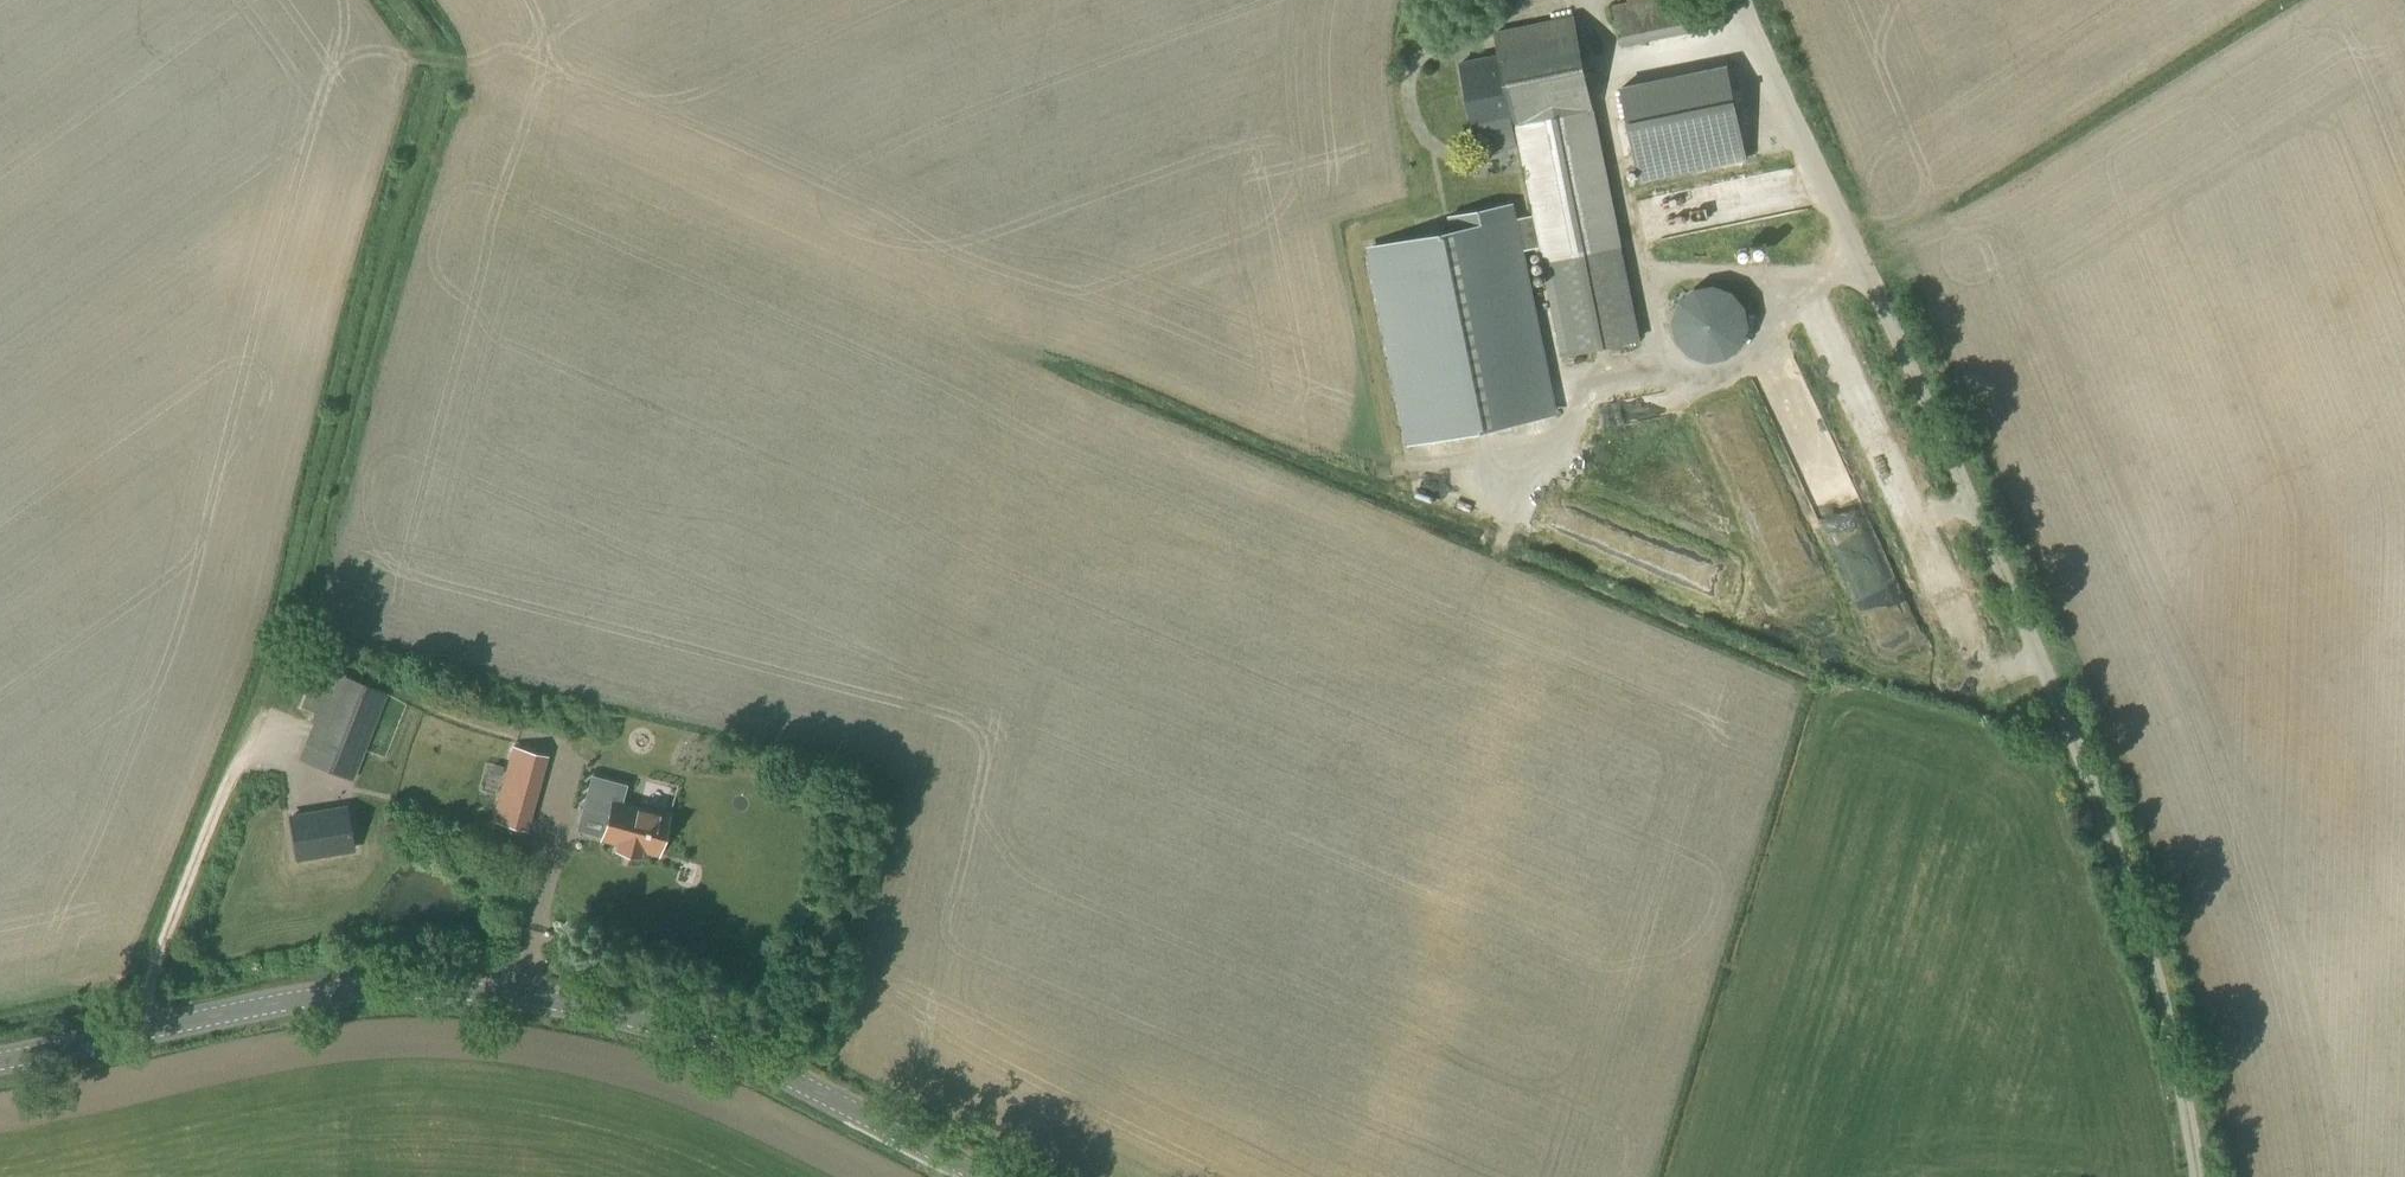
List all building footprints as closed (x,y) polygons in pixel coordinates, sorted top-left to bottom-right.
[(1514,0),(1471,0),(1485,20),(1514,0)] [(1622,45),(1640,42),(1633,2),(1613,6),(1622,45)] [(1592,107),(1573,17),(1496,33),(1501,55),(1461,63),(1475,131),(1515,123),(1534,215),(1540,246),(1562,356),(1641,341),(1593,107),(1592,107)] [(1640,181),(1745,160),(1727,67),(1622,88),(1640,181)] [(1550,415),(1517,251),(1540,246),(1534,215),(1511,220),(1508,206),(1443,219),(1446,233),(1370,248),(1409,443),(1550,415)] [(1747,267),(1765,264),(1761,246),(1744,249),(1747,267)] [(1676,317),(1675,323),(1676,329),(1677,335),(1679,340),(1683,345),(1687,349),(1691,353),(1697,356),(1702,358),(1708,359),(1714,359),(1720,358),(1725,356),(1730,353),(1735,349),(1739,345),(1742,340),(1745,335),(1746,329),(1747,323),(1746,317),(1744,311),(1742,305),(1738,300),(1734,296),(1729,292),(1723,290),(1717,288),(1711,287),(1705,288),(1699,290),(1693,292),(1688,296),(1684,300),(1680,305),(1677,311),(1676,317)] [(320,726),(306,762),(353,780),(387,693),(331,671),(322,693),(308,687),(300,707),(315,712),(311,722),(320,726)] [(534,792),(544,756),(514,747),(504,784),(534,792)] [(592,774),(581,811),(606,817),(601,835),(600,839),(619,844),(618,848),(638,854),(639,850),(658,855),(670,812),(622,799),(627,784),(592,774)] [(296,859),(317,855),(316,852),(351,846),(345,808),(289,817),(296,859)]
